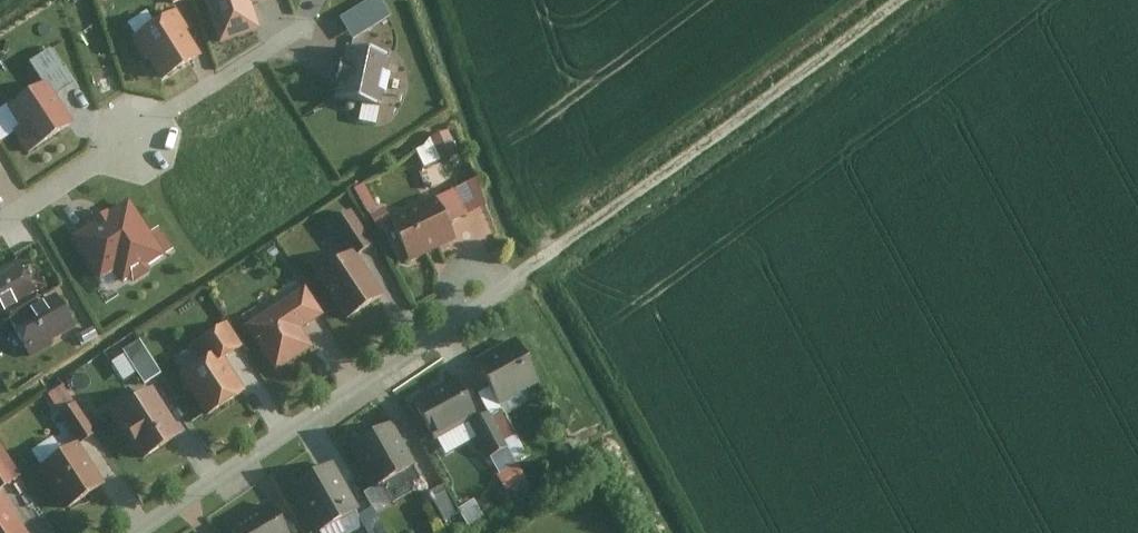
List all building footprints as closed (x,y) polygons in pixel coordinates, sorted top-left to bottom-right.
[(227,32),(272,20),(266,0),(218,0),(227,32)] [(202,67),(177,24),(135,47),(160,90),(202,67)] [(389,59),(348,51),(338,104),(379,112),(389,59)] [(79,128),(52,87),(3,118),(30,159),(79,128)] [(417,143),(427,166),(462,150),(453,128),(417,143)] [(410,259),(454,241),(437,200),(393,217),(410,259)] [(129,206),(71,244),(100,287),(113,279),(119,287),(163,257),(129,206)] [(386,295),(357,253),(323,276),(352,318),(386,295)] [(37,299),(16,262),(0,271),(0,317),(6,314),(9,319),(23,311),(21,308),(37,299)] [(23,311),(9,319),(30,356),(51,345),(49,341),(72,327),(55,298),(41,306),(37,299),(21,308),(23,311)] [(277,371),(314,349),(286,302),(248,325),(277,371)] [(143,339),(112,359),(126,380),(140,371),(147,383),(164,372),(143,339)] [(542,379),(518,340),(478,364),(501,403),(542,379)] [(244,393),(219,355),(184,378),(209,416),(244,393)] [(456,380),(414,403),(435,440),(477,416),(456,380)] [(68,382),(49,393),(79,444),(98,433),(68,382)] [(179,437),(150,395),(116,418),(145,460),(179,437)] [(410,465),(388,425),(352,445),(374,485),(410,465)] [(65,510),(101,488),(76,447),(40,470),(65,510)] [(291,489),(317,532),(352,513),(326,469),(291,489)] [(435,492),(446,517),(456,512),(445,488),(435,492)] [(2,499),(0,500),(0,532),(23,532),(2,499)] [(229,526),(233,532),(286,532),(269,504),(229,526)] [(361,513),(372,532),(390,532),(376,506),(361,513)] [(324,532),(348,532),(343,521),(323,531),(324,532)]
